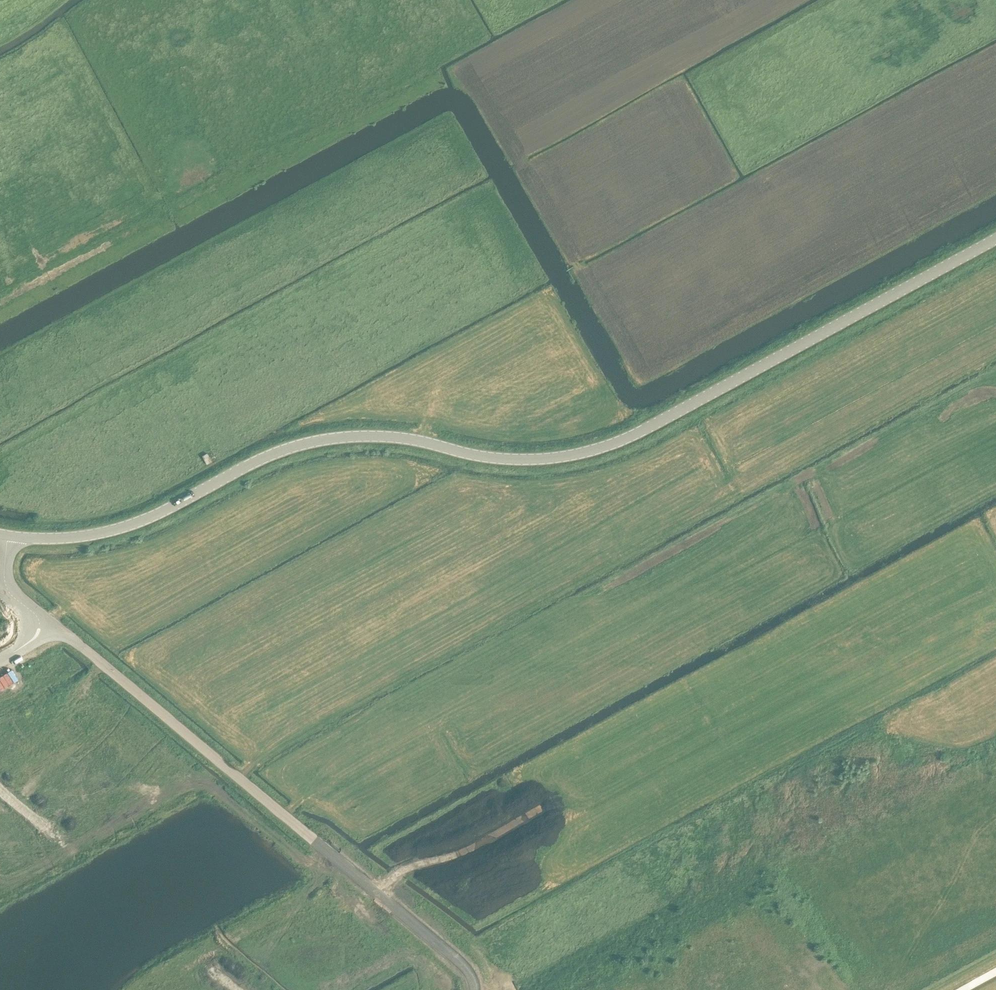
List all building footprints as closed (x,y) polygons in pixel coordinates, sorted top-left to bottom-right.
[(207,453),(202,455),(207,464),(212,461),(207,453)]
